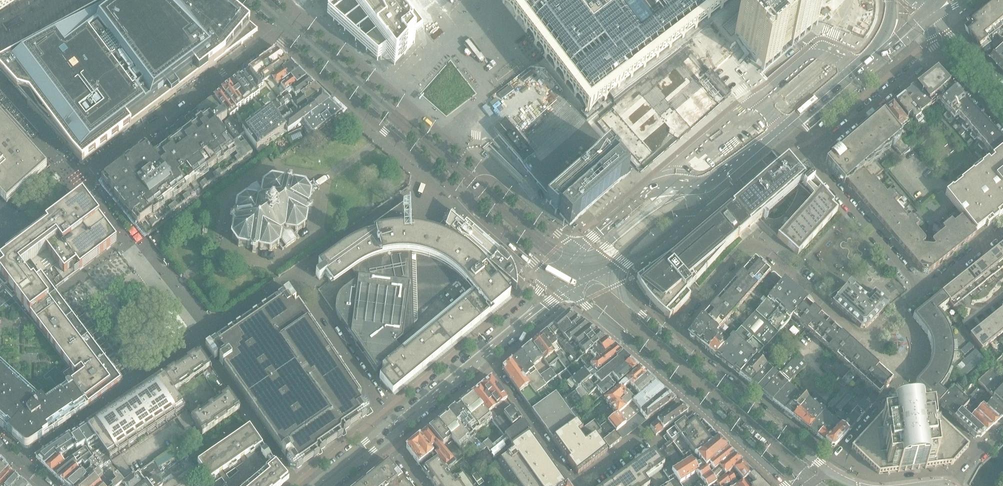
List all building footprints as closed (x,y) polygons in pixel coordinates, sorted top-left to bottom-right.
[(241,22),(232,13),(233,12),(227,8),(221,2),(220,3),(216,0),(122,0),(100,12),(89,18),(65,31),(47,41),(41,44),(39,45),(0,66),(0,75),(5,80),(27,104),(38,116),(63,145),(66,149),(82,165),(86,162),(141,121),(142,120),(147,116),(175,95),(176,94),(199,77),(204,74),(215,65),(242,45),(243,44),(251,38),(253,37),(252,35),(241,22)] [(345,3),(326,17),(377,62),(385,56),(394,68),(406,54),(405,52),(413,44),(408,38),(422,27),(401,0),(342,0),(345,3)] [(587,114),(735,0),(501,0),(518,22),(556,72),(587,114)] [(734,38),(738,43),(741,46),(747,54),(755,63),(760,69),(763,72),(772,64),(775,61),(815,27),(818,24),(815,21),(796,0),(777,0),(734,38)] [(810,8),(815,3),(813,0),(803,0),(810,8)] [(966,31),(986,56),(989,54),(991,52),(1002,43),(1002,1),(966,31)] [(995,56),(995,57),(993,58),(1002,69),(1002,49),(995,56)] [(273,55),(261,63),(266,71),(284,58),(277,52),(273,55)] [(267,73),(261,78),(265,83),(266,83),(272,78),(273,80),(291,64),(285,59),(267,73)] [(261,63),(250,70),(251,71),(256,78),(259,76),(266,71),(261,63)] [(272,78),(266,83),(272,92),(299,73),(299,72),(291,64),(273,80),(272,78)] [(237,81),(214,99),(216,101),(230,120),(225,125),(236,141),(244,134),(258,153),(287,132),(281,123),(283,122),(277,113),(278,113),(281,110),(276,102),(277,101),(271,93),(264,83),(259,76),(256,78),(251,71),(237,81)] [(272,92),(271,93),(277,101),(306,79),(302,75),(299,73),(272,92)] [(945,95),(953,89),(952,88),(953,88),(952,88),(949,85),(949,84),(939,73),(933,77),(931,75),(915,87),(930,106),(938,101),(945,95)] [(277,101),(276,102),(281,110),(314,87),(306,79),(277,101)] [(281,110),(278,113),(284,121),(288,118),(321,94),(314,87),(281,110)] [(930,106),(915,87),(904,96),(919,115),(930,106)] [(949,113),(964,100),(958,94),(955,90),(954,90),(953,89),(945,95),(938,101),(949,113)] [(283,122),(281,123),(287,132),(288,133),(295,128),(296,127),(300,124),(330,102),(321,94),(288,118),(284,121),(283,122)] [(919,115),(904,96),(895,103),(906,116),(910,114),(923,129),(927,126),(919,115)] [(147,236),(230,174),(228,172),(240,163),(242,166),(249,160),(247,158),(249,156),(251,159),(254,156),(241,139),(230,147),(216,128),(227,120),(212,100),(197,111),(181,123),(103,182),(128,212),(147,236)] [(961,118),(972,109),(965,101),(964,101),(964,100),(949,113),(950,114),(951,113),(954,117),(957,115),(961,118)] [(330,102),(300,124),(309,136),(312,134),(341,113),(339,111),(337,109),(330,102)] [(907,123),(893,105),(882,113),(896,131),(907,123)] [(989,127),(981,118),(972,109),(961,118),(960,118),(964,123),(961,126),(966,131),(969,128),(972,133),(970,136),(974,141),(977,138),(989,127)] [(951,117),(949,115),(947,112),(943,116),(948,120),(951,117)] [(883,171),(873,159),(891,144),(901,156),(910,148),(905,143),(906,142),(896,131),(882,113),(836,152),(835,149),(830,154),(827,158),(829,160),(825,163),(838,178),(840,177),(862,202),(864,200),(879,188),(886,196),(894,189),(896,187),(882,171),(883,171)] [(7,203),(45,168),(37,158),(37,159),(35,157),(35,156),(34,156),(33,157),(28,151),(22,146),(24,144),(0,117),(0,196),(7,203)] [(505,121),(495,130),(547,194),(557,186),(559,188),(560,190),(545,203),(550,208),(555,214),(557,212),(569,226),(630,173),(586,122),(540,161),(519,137),(505,121)] [(998,136),(989,127),(977,138),(981,142),(978,145),(982,150),(985,148),(989,152),(986,155),(987,156),(984,159),(986,162),(1002,149),(1002,142),(998,136)] [(302,137),(299,130),(289,135),(292,142),(302,137)] [(986,162),(955,187),(951,190),(945,195),(948,199),(949,198),(964,217),(963,217),(976,232),(975,232),(975,233),(980,229),(986,224),(987,227),(1002,214),(1002,149),(986,162)] [(746,230),(749,227),(758,220),(800,185),(805,190),(808,186),(813,181),(804,170),(803,170),(804,171),(800,174),(787,159),(732,206),(728,209),(684,247),(651,270),(636,281),(642,291),(648,299),(654,306),(661,313),(669,319),(672,315),(673,316),(690,297),(686,292),(690,287),(690,286),(690,285),(689,284),(693,280),(695,283),(724,251),(725,250),(724,249),(746,230)] [(307,218),(306,216),(305,216),(304,215),(307,213),(311,214),(311,211),(308,210),(306,207),(307,206),(307,207),(309,206),(309,204),(308,204),(309,197),(310,198),(311,196),(312,194),(312,193),(317,190),(318,191),(319,189),(318,188),(317,189),(315,186),(313,183),(314,182),(313,181),(312,182),(312,183),(307,187),(306,186),(304,187),(302,187),(302,188),(296,186),(296,185),(294,185),(292,186),(293,187),(292,187),(290,185),(291,181),(287,180),(286,184),(284,186),(283,185),(284,185),(282,183),(280,183),(280,184),(274,183),(274,182),(272,181),(270,182),(271,183),(266,187),(265,186),(263,187),(260,183),(243,195),(246,199),(245,201),(240,205),(239,204),(238,205),(237,207),(238,208),(237,214),(236,214),(236,216),(235,217),(234,218),(234,220),(232,219),(231,223),(235,224),(237,226),(236,227),(236,226),(234,228),(233,229),(235,230),(233,236),(232,236),(232,238),(233,240),(234,239),(238,244),(237,245),(238,247),(240,247),(240,246),(247,247),(247,248),(249,248),(250,247),(251,246),(253,249),(252,253),(255,253),(256,249),(259,248),(259,249),(260,250),(262,251),(262,250),(269,251),(268,252),(270,252),(272,251),(271,250),(277,246),(277,247),(279,246),(282,250),(299,238),(296,234),(298,233),(297,232),(303,228),(303,229),(305,228),(305,226),(304,226),(305,219),(306,220),(307,218)] [(837,212),(831,206),(833,204),(833,205),(833,204),(826,195),(813,181),(808,186),(816,194),(807,204),(796,215),(787,226),(786,226),(786,227),(777,237),(794,252),(797,255),(807,245),(817,234),(827,223),(837,212)] [(917,212),(904,196),(901,198),(894,189),(886,196),(879,188),(864,200),(862,202),(869,210),(869,211),(870,211),(876,218),(876,219),(884,227),(886,225),(900,212),(907,220),(915,214),(917,212)] [(62,284),(79,271),(104,252),(117,243),(82,197),(0,259),(0,286),(12,299),(15,297),(22,307),(38,295),(42,299),(52,291),(62,284)] [(940,260),(948,254),(950,256),(959,249),(958,249),(966,243),(976,236),(974,233),(975,232),(976,232),(963,217),(964,217),(949,198),(948,199),(955,207),(945,214),(947,217),(938,224),(936,222),(933,224),(932,225),(931,225),(929,248),(926,248),(923,248),(921,246),(924,244),(925,243),(925,241),(921,237),(904,252),(920,270),(921,271),(923,273),(928,274),(930,272),(931,271),(942,262),(940,260)] [(509,298),(506,293),(504,291),(511,286),(516,290),(517,287),(517,282),(516,276),(514,270),(511,265),(508,261),(507,259),(504,256),(452,211),(448,220),(446,220),(443,222),(440,224),(439,227),(438,230),(436,235),(429,233),(425,232),(421,231),(414,230),(410,230),(410,224),(407,224),(404,224),(404,203),(373,225),(375,233),(371,234),(362,237),(354,241),(346,245),(339,250),(318,265),(322,269),(322,270),(330,281),(348,269),(357,282),(344,291),(341,293),(339,296),(337,300),(336,304),(336,308),(336,312),(337,316),(339,319),(376,373),(382,369),(385,373),(379,379),(388,390),(389,390),(392,394),(509,298)] [(926,248),(929,225),(928,225),(927,224),(925,221),(923,223),(915,214),(907,220),(900,212),(886,225),(884,227),(890,235),(891,236),(891,235),(897,243),(904,252),(921,237),(925,241),(925,243),(924,244),(921,246),(923,248),(926,248)] [(163,239),(158,234),(153,238),(157,244),(163,239)] [(997,250),(989,256),(1000,269),(1002,266),(1002,257),(997,250)] [(1000,269),(989,256),(981,262),(992,275),(1000,269)] [(766,277),(770,272),(756,260),(754,263),(752,261),(742,273),(757,287),(766,277)] [(992,275),(981,262),(973,269),(984,282),(992,275)] [(984,282),(973,269),(965,275),(976,288),(984,282)] [(757,287),(742,273),(729,288),(744,301),(757,287)] [(976,288),(965,275),(957,281),(968,294),(976,288)] [(806,301),(783,281),(777,287),(770,296),(792,317),(806,302),(806,301)] [(952,307),(965,297),(968,294),(957,281),(942,294),(952,307)] [(868,327),(888,305),(868,288),(862,295),(853,287),(850,284),(841,294),(837,292),(828,298),(827,299),(828,299),(859,327),(860,328),(862,328),(865,328),(867,327),(868,327)] [(0,286),(0,308),(3,306),(6,308),(7,307),(9,309),(16,303),(12,299),(0,286)] [(744,301),(729,288),(716,302),(731,316),(744,301)] [(88,339),(75,322),(52,291),(42,299),(38,295),(22,307),(61,359),(88,339)] [(361,395),(323,340),(318,340),(308,324),(296,307),(299,304),(298,304),(297,304),(288,291),(282,295),(282,294),(278,297),(276,298),(267,304),(267,305),(265,306),(265,305),(261,308),(256,312),(252,314),(252,315),(251,316),(251,315),(241,322),(240,323),(236,326),(232,329),(231,329),(227,332),(226,333),(226,332),(216,339),(215,340),(211,343),(210,344),(209,344),(208,344),(207,350),(212,356),(213,357),(217,358),(217,357),(219,359),(220,361),(219,361),(223,366),(225,368),(224,369),(229,376),(229,375),(230,376),(229,377),(235,384),(235,383),(236,384),(235,385),(240,392),(241,392),(242,393),(241,393),(246,400),(247,401),(246,401),(252,409),(252,408),(253,409),(252,410),(257,417),(258,416),(259,417),(258,418),(263,425),(264,426),(269,433),(270,434),(269,434),(274,441),(275,441),(276,442),(275,443),(280,450),(280,449),(282,452),(284,455),(285,457),(286,456),(288,459),(287,460),(286,464),(290,470),(295,471),(296,470),(302,466),(303,465),(313,459),(313,458),(314,457),(318,455),(320,454),(320,451),(325,447),(327,446),(336,440),(343,435),(344,431),(350,426),(351,426),(360,420),(361,419),(367,415),(369,414),(370,408),(366,403),(362,402),(361,403),(357,398),(361,395)] [(941,318),(937,313),(941,309),(944,313),(952,307),(942,294),(913,317),(920,326),(923,330),(926,334),(929,339),(930,344),(931,349),(931,351),(953,349),(952,343),(950,337),(948,330),(945,323),(941,318)] [(760,353),(777,335),(792,317),(770,296),(770,295),(767,299),(763,296),(760,300),(763,303),(754,313),(735,334),(734,334),(732,336),(729,340),(723,335),(721,333),(718,330),(705,318),(704,319),(702,317),(702,318),(701,317),(695,324),(687,335),(689,336),(689,338),(690,339),(692,340),(694,340),(739,375),(760,353)] [(731,316),(716,302),(705,314),(706,316),(705,318),(718,330),(724,323),(731,316)] [(800,324),(813,308),(806,302),(792,317),(790,320),(797,327),(800,324)] [(837,330),(829,323),(828,321),(825,318),(825,319),(813,308),(800,324),(806,330),(821,343),(826,336),(827,334),(827,335),(833,329),(835,331),(837,330)] [(559,332),(560,332),(577,318),(569,311),(567,313),(547,331),(553,337),(559,332)] [(1002,314),(1001,313),(994,319),(995,320),(1002,330),(1002,315),(1002,314)] [(564,337),(584,323),(577,318),(560,332),(564,337)] [(995,320),(994,319),(986,325),(988,326),(997,338),(1002,333),(1002,330),(995,320)] [(573,340),(584,332),(590,328),(584,323),(564,337),(569,343),(573,340)] [(997,338),(988,326),(986,325),(979,331),(980,332),(989,344),(997,338)] [(579,348),(598,334),(590,328),(584,332),(573,340),(579,348)] [(835,356),(849,341),(837,330),(835,331),(833,329),(827,335),(827,334),(826,336),(821,343),(828,349),(835,356)] [(787,336),(780,331),(777,335),(783,340),(787,336)] [(989,344),(980,332),(979,331),(971,337),(981,350),(989,344)] [(556,344),(546,332),(540,336),(554,354),(557,358),(557,359),(559,361),(566,370),(571,366),(560,350),(561,349),(557,343),(556,344)] [(584,357),(605,340),(598,334),(579,348),(574,352),(570,354),(572,356),(568,359),(573,365),(578,361),(580,360),(584,357)] [(557,358),(554,354),(540,336),(540,337),(534,342),(531,344),(556,378),(558,377),(567,371),(566,370),(559,361),(557,359),(557,358)] [(769,353),(779,341),(775,337),(765,350),(769,353)] [(88,407),(121,383),(109,367),(97,352),(88,339),(61,359),(68,368),(69,370),(63,375),(71,386),(88,407)] [(590,365),(614,347),(605,340),(584,357),(580,360),(584,364),(587,368),(590,365)] [(850,369),(862,355),(860,353),(861,352),(849,341),(835,356),(850,369)] [(775,358),(785,346),(782,343),(771,355),(775,358)] [(556,378),(531,344),(521,352),(546,386),(556,378)] [(592,379),(622,354),(614,347),(590,365),(595,371),(589,375),(592,379)] [(763,394),(796,357),(799,354),(793,349),(785,358),(778,366),(757,390),(763,394)] [(939,389),(943,384),(946,378),(949,371),(951,364),(952,361),(953,356),(953,349),(931,351),(931,355),(930,360),(929,365),(926,370),(923,374),(915,383),(938,404),(947,396),(939,389)] [(173,392),(210,367),(207,363),(208,362),(206,360),(199,350),(162,375),(173,392)] [(546,386),(521,352),(512,361),(534,391),(535,390),(544,401),(556,392),(565,386),(558,377),(556,378),(546,386)] [(751,385),(771,363),(760,353),(739,375),(751,385)] [(583,401),(631,362),(622,354),(592,379),(584,385),(577,391),(570,397),(570,396),(563,402),(570,412),(573,409),(574,410),(583,403),(582,402),(583,401)] [(864,382),(878,366),(866,355),(864,357),(862,355),(850,369),(864,382)] [(792,380),(806,366),(796,357),(763,394),(772,402),(786,385),(792,380)] [(534,391),(512,361),(502,369),(531,410),(544,401),(535,390),(534,391)] [(615,388),(610,382),(613,380),(618,385),(637,369),(638,369),(631,362),(583,401),(589,408),(602,397),(602,398),(615,388)] [(757,390),(778,366),(775,364),(773,365),(771,363),(751,385),(757,390)] [(961,363),(956,367),(960,372),(962,370),(965,367),(961,363)] [(29,392),(0,366),(0,426),(23,447),(25,448),(27,448),(29,448),(88,407),(71,386),(63,375),(69,370),(68,368),(61,374),(56,368),(43,378),(46,382),(50,379),(60,394),(52,399),(45,404),(43,401),(41,398),(39,401),(29,392)] [(888,379),(890,377),(878,366),(864,382),(879,395),(891,381),(888,379)] [(584,385),(592,379),(589,375),(589,376),(584,370),(566,384),(571,391),(574,388),(577,391),(584,385)] [(627,393),(623,389),(629,385),(632,389),(647,377),(639,370),(639,371),(620,386),(603,400),(616,416),(627,407),(622,401),(625,399),(623,396),(627,393)] [(1002,381),(992,370),(977,383),(983,388),(986,391),(994,399),(1002,407),(1002,382),(1002,381)] [(570,380),(565,373),(559,377),(564,385),(570,380)] [(173,392),(162,375),(152,381),(155,386),(159,386),(168,399),(167,399),(171,406),(172,405),(184,423),(188,421),(189,423),(183,427),(185,430),(195,425),(191,419),(173,392)] [(639,397),(655,384),(647,377),(632,389),(627,393),(623,396),(625,399),(622,401),(627,407),(634,401),(639,397)] [(506,399),(491,378),(481,386),(497,408),(503,416),(512,408),(513,408),(506,399)] [(846,384),(841,379),(838,383),(843,388),(846,384)] [(171,406),(167,399),(168,399),(159,386),(155,386),(152,381),(152,382),(152,383),(150,385),(149,383),(133,394),(136,398),(140,399),(149,411),(148,412),(153,418),(171,406)] [(615,432),(636,415),(642,424),(646,421),(640,412),(665,392),(655,384),(639,397),(634,401),(627,407),(616,416),(607,422),(600,428),(602,430),(608,438),(606,440),(606,439),(605,440),(603,442),(609,449),(621,440),(615,432)] [(971,408),(986,391),(983,388),(969,404),(960,396),(965,391),(957,384),(947,396),(938,404),(955,419),(963,426),(970,419),(976,413),(971,408)] [(779,407),(793,391),(786,385),(772,402),(779,407)] [(511,427),(503,416),(497,408),(481,386),(476,391),(470,395),(471,396),(491,422),(500,431),(504,436),(522,422),(521,420),(511,427)] [(785,411),(798,396),(793,391),(779,407),(785,411)] [(831,409),(844,395),(841,391),(827,405),(831,409)] [(570,412),(563,402),(556,392),(544,401),(531,410),(552,438),(577,420),(570,412)] [(646,421),(674,401),(665,392),(640,412),(646,421)] [(859,420),(870,408),(873,405),(878,399),(878,398),(878,396),(873,392),(864,400),(852,414),(859,420)] [(240,409),(229,393),(191,419),(195,425),(203,436),(240,409)] [(153,418),(148,412),(149,411),(140,399),(136,398),(133,394),(134,396),(131,397),(130,396),(115,406),(117,411),(121,411),(130,424),(129,424),(134,431),(153,418)] [(839,412),(852,398),(849,394),(836,408),(839,412)] [(491,422),(471,396),(470,396),(463,401),(458,405),(479,431),(479,432),(491,422)] [(793,418),(808,401),(798,396),(785,411),(793,418)] [(994,399),(986,409),(982,406),(976,413),(970,419),(985,433),(1002,417),(1002,407),(994,399)] [(801,424),(816,407),(808,401),(793,418),(801,424)] [(479,431),(458,405),(458,406),(454,409),(453,409),(454,410),(447,415),(446,415),(447,415),(469,443),(479,455),(484,451),(481,446),(476,441),(474,441),(474,442),(471,438),(479,431)] [(134,431),(129,424),(130,424),(121,411),(117,411),(115,406),(114,407),(115,408),(112,410),(112,408),(96,419),(99,423),(103,424),(111,436),(111,437),(115,443),(134,431)] [(656,436),(688,413),(679,406),(650,427),(656,436)] [(808,430),(824,413),(816,407),(801,424),(808,430)] [(521,420),(512,408),(503,416),(511,427),(521,420)] [(177,418),(171,409),(166,412),(172,421),(177,418)] [(882,415),(851,449),(853,451),(871,467),(877,473),(879,474),(880,474),(888,473),(889,473),(898,472),(899,472),(904,471),(906,471),(911,470),(913,470),(918,469),(919,469),(924,468),(925,468),(925,469),(926,469),(926,468),(934,467),(936,467),(944,466),(945,466),(950,465),(952,465),(954,463),(957,459),(958,458),(967,449),(968,448),(967,446),(961,441),(927,410),(909,412),(899,413),(882,415)] [(172,421),(166,412),(161,415),(168,424),(172,421)] [(825,443),(840,426),(847,419),(839,412),(832,420),(816,436),(825,443)] [(816,436),(832,420),(824,413),(808,430),(816,436)] [(849,432),(859,420),(852,414),(847,419),(840,426),(848,432),(849,432)] [(168,424),(161,415),(157,418),(163,428),(168,424)] [(469,443),(447,415),(437,423),(460,451),(468,445),(467,444),(469,443)] [(621,440),(642,424),(636,415),(615,432),(621,440)] [(696,444),(692,438),(686,429),(697,421),(691,415),(666,435),(670,441),(662,447),(662,448),(656,453),(655,453),(664,465),(665,467),(668,465),(669,467),(688,455),(690,458),(701,450),(696,444)] [(163,428),(157,418),(152,421),(158,431),(163,428)] [(111,436),(103,424),(99,423),(96,419),(95,419),(96,421),(94,422),(93,421),(87,425),(104,451),(111,462),(121,477),(120,478),(126,484),(127,485),(137,479),(134,475),(133,474),(127,478),(127,479),(125,479),(125,477),(130,474),(111,446),(115,443),(111,437),(111,436)] [(985,433),(970,419),(963,426),(975,438),(980,438),(985,433)] [(607,451),(597,438),(595,436),(602,430),(600,428),(593,420),(590,423),(585,426),(584,428),(577,420),(552,438),(578,474),(607,451)] [(158,431),(152,421),(147,424),(154,434),(158,431)] [(693,434),(703,426),(697,421),(686,429),(692,438),(695,435),(693,434)] [(510,447),(530,433),(522,422),(504,436),(490,446),(493,451),(490,453),(492,455),(491,456),(494,459),(510,447)] [(460,451),(437,423),(428,430),(456,464),(464,457),(460,451)] [(154,434),(147,424),(143,427),(149,437),(154,434)] [(111,462),(104,451),(87,425),(64,440),(70,449),(73,447),(77,452),(73,455),(76,458),(85,451),(89,457),(91,456),(95,461),(97,460),(103,468),(111,462)] [(696,444),(711,433),(703,426),(693,434),(695,435),(692,438),(696,444)] [(834,447),(848,432),(840,426),(825,443),(831,447),(834,447)] [(149,437),(143,427),(138,431),(144,440),(149,437)] [(210,481),(253,450),(254,452),(262,446),(263,446),(249,427),(197,462),(210,481)] [(456,464),(428,430),(420,437),(435,458),(437,460),(443,469),(446,473),(448,471),(456,464)] [(144,440),(138,431),(133,434),(140,443),(144,440)] [(562,478),(541,448),(536,441),(531,433),(530,433),(510,447),(513,451),(498,462),(515,485),(564,485),(567,484),(562,478)] [(701,450),(717,439),(711,433),(696,444),(701,450)] [(140,443),(133,434),(129,437),(135,446),(140,443)] [(135,446),(129,437),(124,440),(130,450),(135,446)] [(435,458),(420,437),(406,448),(419,465),(431,457),(433,460),(435,458)] [(728,450),(717,439),(701,450),(690,458),(688,455),(669,467),(663,471),(670,482),(676,477),(682,485),(691,485),(696,482),(691,475),(704,467),(705,468),(728,450)] [(44,467),(70,449),(64,440),(54,447),(38,458),(38,459),(38,460),(44,467)] [(130,450),(124,440),(119,443),(126,453),(130,450)] [(493,451),(490,446),(487,442),(481,446),(484,451),(486,449),(488,451),(487,452),(489,454),(490,453),(493,451)] [(126,453),(119,443),(114,446),(121,456),(126,453)] [(226,485),(281,485),(289,480),(274,462),(273,462),(271,458),(265,450),(262,446),(254,452),(253,450),(210,481),(213,485),(221,479),(224,483),(226,485)] [(53,475),(64,466),(73,460),(76,458),(73,455),(77,452),(73,447),(70,449),(44,467),(53,475)] [(653,476),(662,469),(661,467),(664,465),(655,453),(656,453),(654,450),(649,454),(648,452),(640,457),(632,463),(633,465),(617,477),(624,485),(648,485),(649,485),(646,481),(653,476)] [(707,477),(709,475),(734,456),(728,450),(705,468),(701,470),(707,477)] [(64,485),(95,461),(91,456),(89,457),(92,460),(84,467),(77,473),(74,468),(75,467),(58,479),(64,485)] [(733,470),(742,464),(734,456),(709,475),(716,483),(725,477),(733,470)] [(58,479),(75,467),(77,465),(73,460),(64,466),(53,475),(58,479)] [(100,472),(99,471),(103,468),(97,460),(95,461),(64,485),(65,485),(84,485),(100,472)] [(443,469),(437,460),(423,471),(433,485),(439,485),(450,478),(451,480),(454,478),(448,471),(446,473),(443,469)] [(8,470),(0,461),(0,479),(8,470)] [(148,484),(147,483),(155,477),(156,476),(161,473),(154,461),(134,475),(137,479),(127,485),(126,484),(124,485),(145,485),(148,484)] [(481,466),(476,461),(471,465),(476,471),(481,466)] [(126,484),(120,478),(121,477),(111,462),(103,468),(99,471),(100,472),(84,485),(124,485),(126,484)] [(406,482),(405,483),(402,479),(388,462),(359,485),(409,485),(406,482)] [(752,474),(742,464),(733,470),(742,481),(752,474)] [(180,483),(198,472),(201,470),(198,466),(194,469),(193,467),(177,478),(180,483)] [(16,477),(8,470),(0,479),(0,485),(6,485),(16,477)] [(201,476),(198,472),(180,483),(179,484),(175,478),(174,479),(168,483),(165,485),(186,485),(201,476)] [(462,472),(454,478),(451,480),(450,478),(439,485),(472,485),(462,472)] [(168,483),(174,479),(171,474),(165,479),(168,483)] [(752,474),(742,481),(746,485),(764,485),(758,480),(752,474)] [(726,479),(725,477),(716,483),(709,475),(707,477),(697,484),(699,485),(713,485),(714,485),(715,485),(732,485),(726,479)] [(742,481),(738,484),(731,475),(726,479),(732,485),(746,485),(742,481)] [(22,483),(16,477),(6,485),(20,485),(22,483)] [(161,485),(160,483),(159,482),(159,481),(156,478),(155,477),(147,483),(148,484),(145,485),(161,485)] [(617,477),(604,485),(624,485),(617,477)] [(676,477),(670,482),(667,484),(668,485),(682,485),(676,477)]
